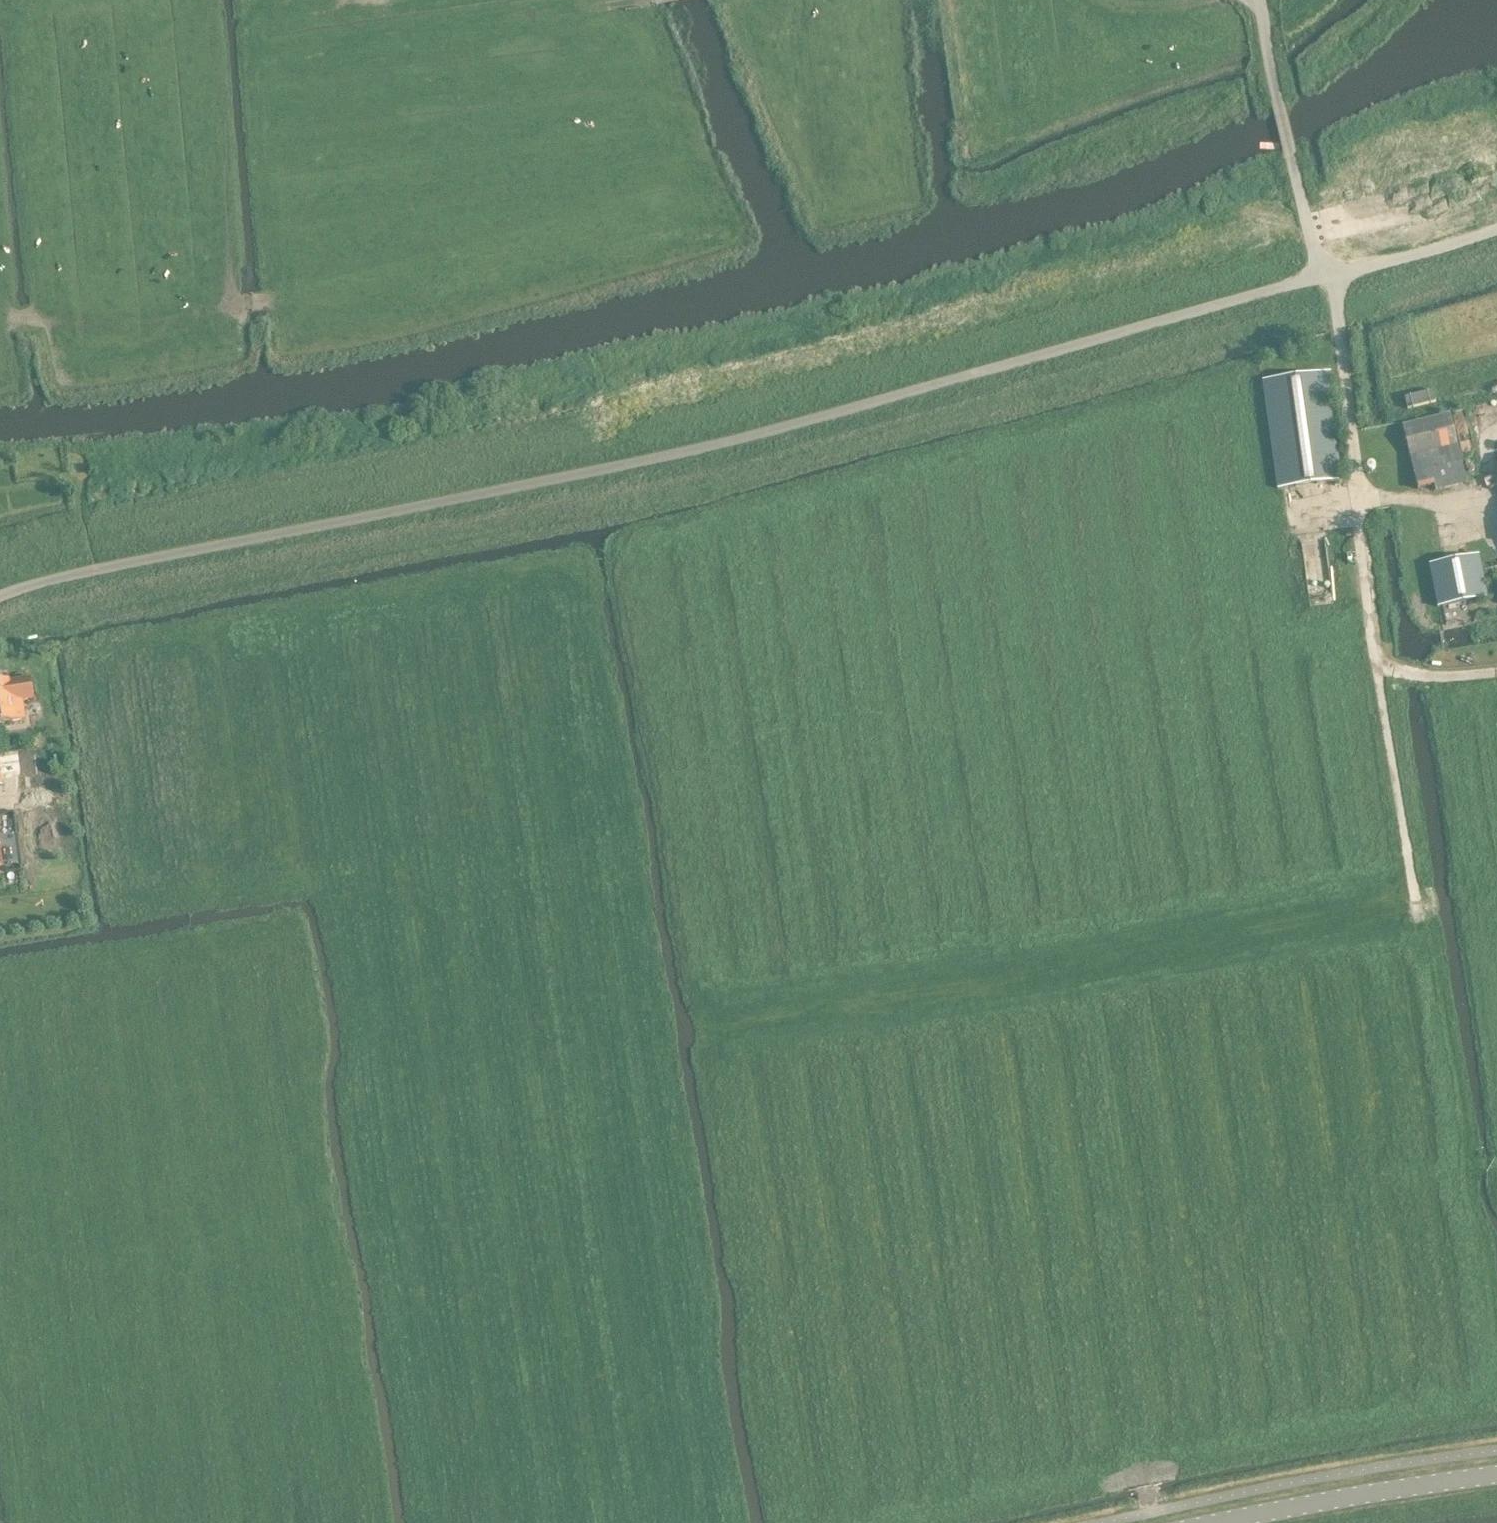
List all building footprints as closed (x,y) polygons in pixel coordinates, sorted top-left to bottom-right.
[(1462,163),(1468,187),(1495,180),(1489,157),(1462,163)] [(1330,371),(1261,381),(1276,489),(1340,479),(1329,394),(1333,393),(1330,371)] [(1402,424),(1417,488),(1433,484),(1434,490),(1466,482),(1449,412),(1402,424)] [(1310,526),(1314,553),(1330,551),(1327,524),(1310,526)] [(1487,597),(1478,555),(1428,565),(1437,607),(1487,597)] [(25,720),(22,699),(33,697),(30,678),(9,681),(8,680),(0,681),(0,723),(25,720)]
